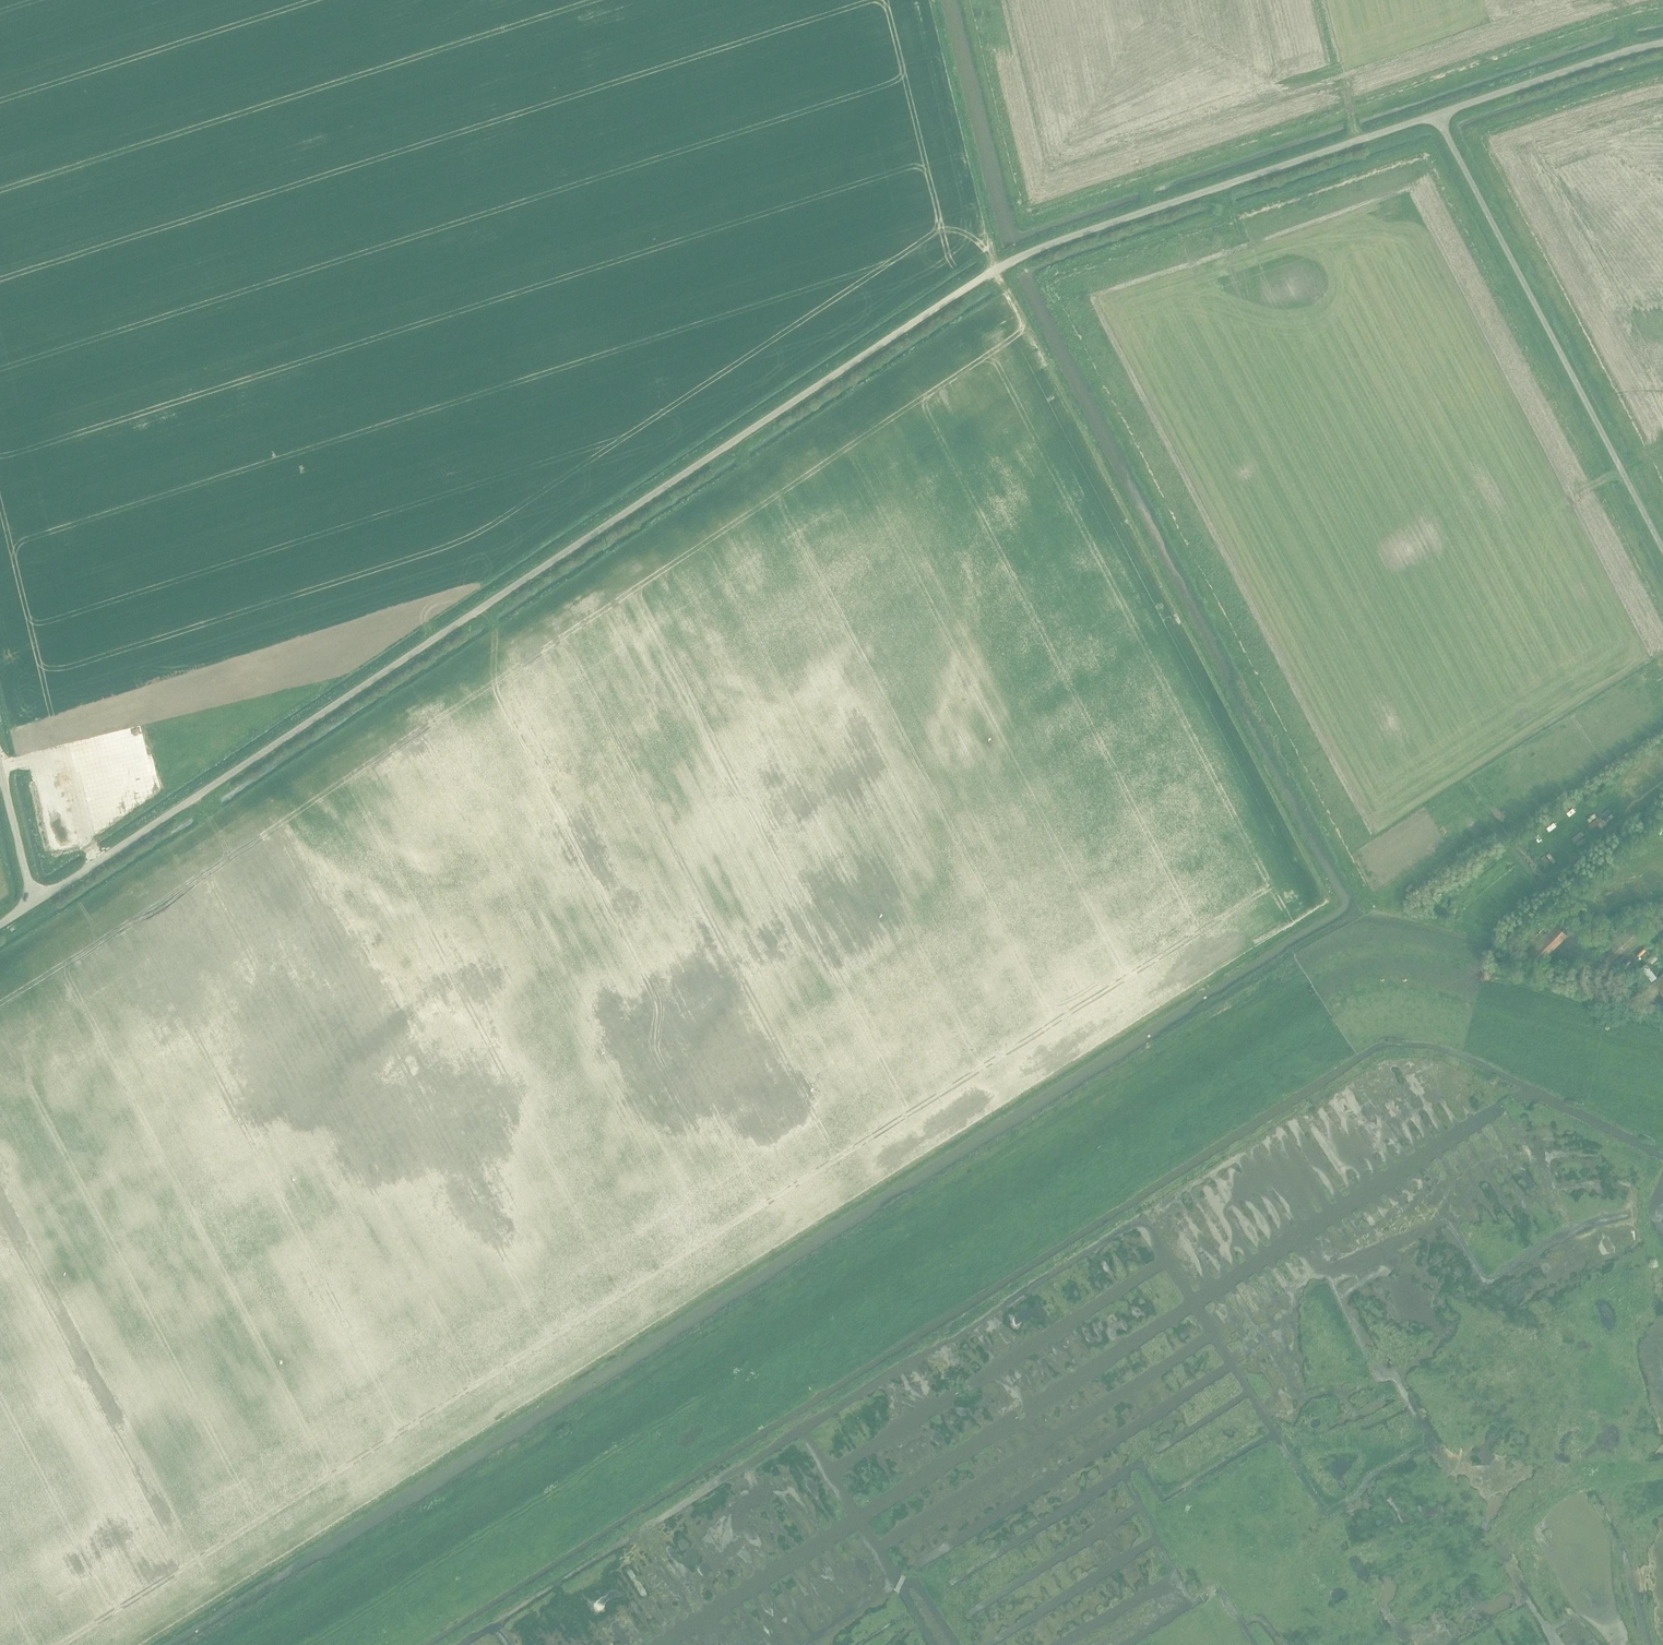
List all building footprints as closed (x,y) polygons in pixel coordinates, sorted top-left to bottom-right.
[(1527,951),(1538,962),(1567,933),(1555,922),(1527,951)] [(1602,951),(1610,960),(1638,935),(1630,926),(1602,951)] [(1511,951),(1518,957),(1534,942),(1528,935),(1511,951)]
